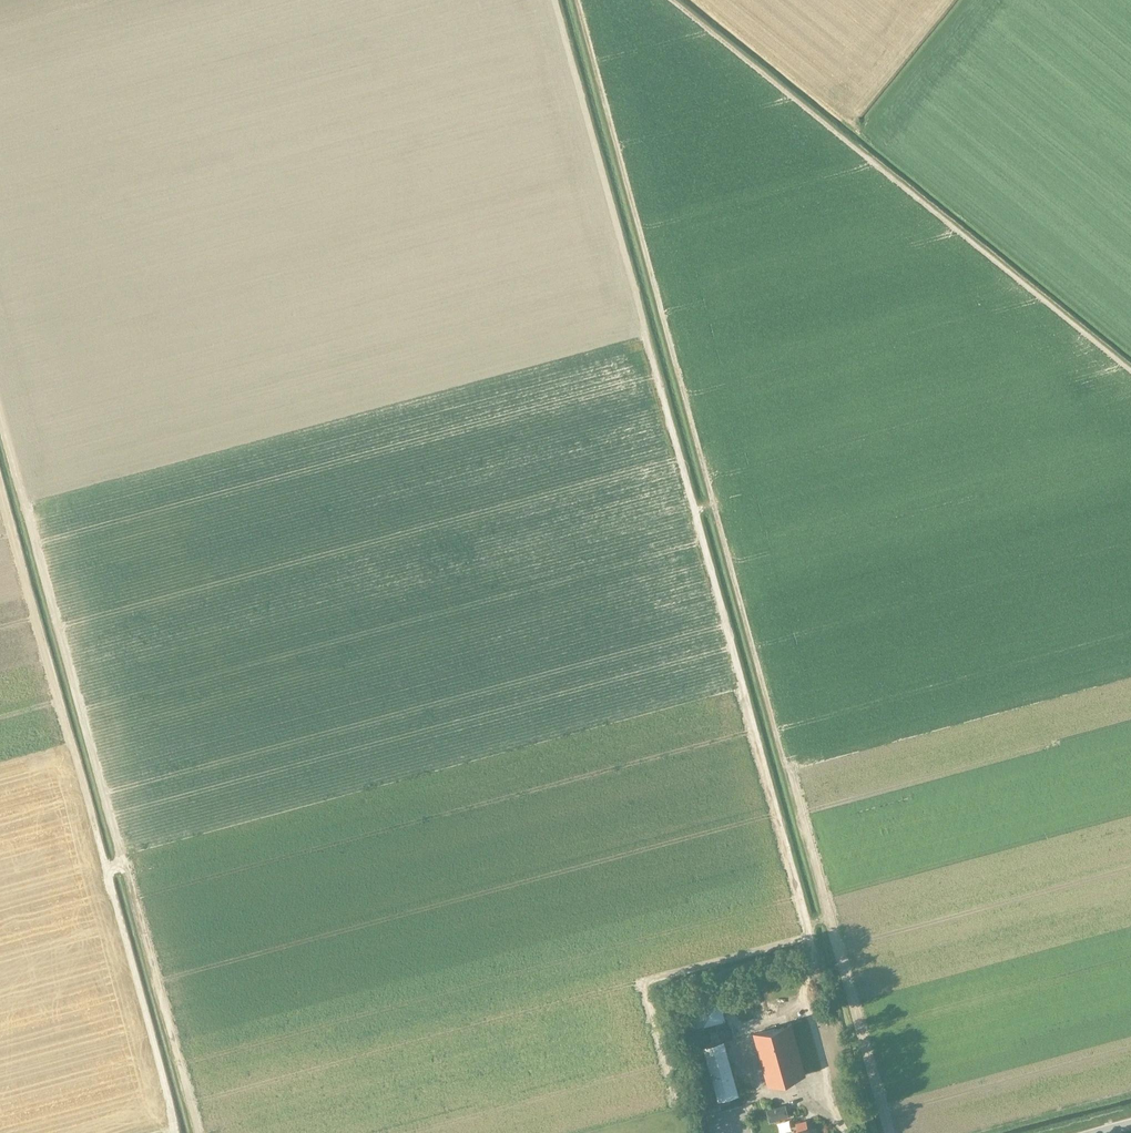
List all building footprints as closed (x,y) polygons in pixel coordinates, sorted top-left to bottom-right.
[(703,1026),(725,1020),(719,997),(697,1003),(703,1026)] [(768,1085),(805,1075),(791,1024),(754,1034),(768,1085)] [(718,1101),(739,1095),(724,1041),(704,1047),(718,1101)] [(808,1127),(806,1120),(795,1123),(797,1130),(793,1131),(794,1132),(810,1132),(808,1127)]
